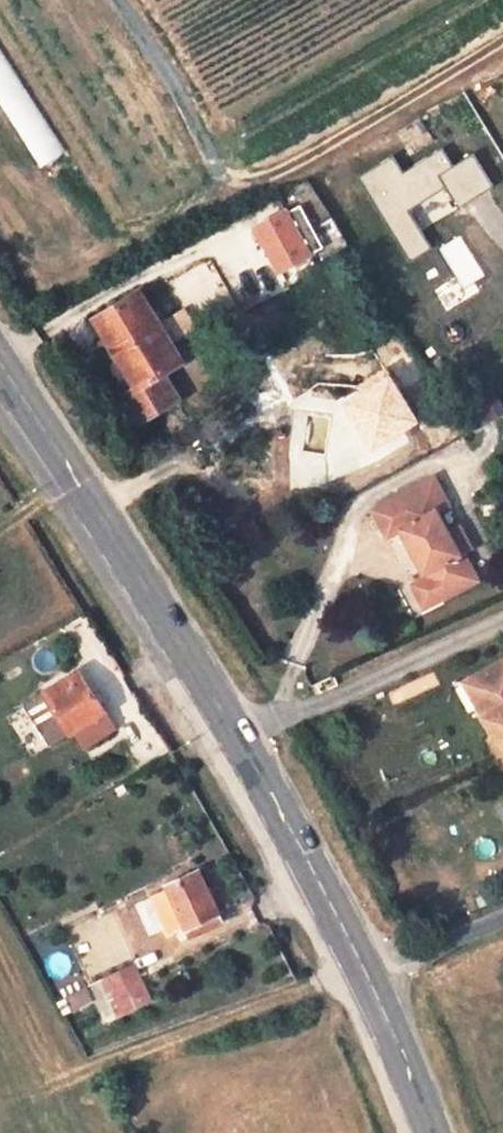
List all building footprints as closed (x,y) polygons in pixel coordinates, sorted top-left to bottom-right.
[(392,155),(359,174),(409,259),(430,247),(407,208),(446,185),(458,205),(492,185),(472,151),(451,163),(441,147),(401,170),(392,155)] [(310,180),(284,193),(311,248),(337,235),(310,180)] [(310,257),(286,211),(260,225),(285,271),(290,268),(310,257)] [(118,358),(136,389),(123,397),(139,425),(179,399),(163,374),(181,362),(172,347),(161,329),(139,291),(94,319),(118,358)] [(184,316),(161,329),(172,347),(195,335),(184,316)] [(104,366),(123,397),(136,389),(118,358),(104,366)] [(404,531),(426,576),(424,584),(431,598),(440,601),(480,581),(466,555),(473,552),(462,530),(451,536),(440,514),(451,509),(437,481),(390,504),(387,513),(394,527),(404,531)] [(394,527),(387,513),(390,504),(375,512),(389,539),(404,531),(394,527)] [(399,534),(388,540),(407,579),(418,574),(399,534)] [(412,583),(425,609),(440,601),(431,598),(424,584),(426,576),(412,583)] [(477,674),(489,699),(479,704),(494,734),(488,738),(496,754),(501,751),(502,756),(502,660),(477,674)] [(63,692),(86,679),(81,671),(58,684),(63,692)] [(107,713),(86,679),(63,692),(58,684),(44,691),(67,734),(78,728),(88,746),(116,729),(107,713)] [(224,922),(201,871),(166,888),(185,928),(175,933),(180,942),(224,922)] [(151,1003),(134,966),(91,985),(108,1023),(151,1003)]
